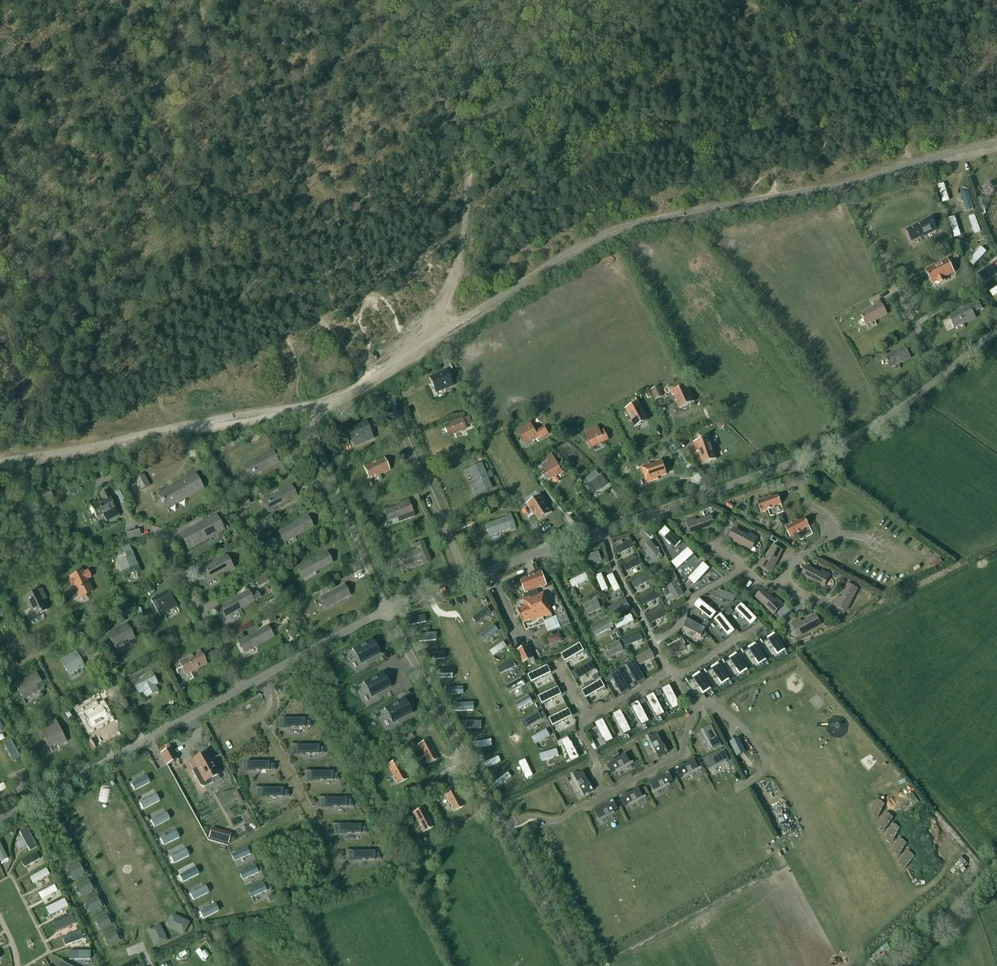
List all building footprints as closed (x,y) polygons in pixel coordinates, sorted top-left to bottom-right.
[(942,202),(949,200),(944,183),(937,185),(942,202)] [(967,211),(973,209),(967,192),(962,194),(967,211)] [(975,234),(980,231),(974,215),(969,217),(975,234)] [(954,238),(960,236),(955,217),(948,219),(954,238)] [(907,231),(912,242),(920,238),(921,239),(937,231),(931,218),(922,222),(922,223),(907,231)] [(974,265),(986,252),(981,247),(969,261),(974,265)] [(947,261),(927,272),(932,282),(940,278),(941,279),(957,271),(954,266),(951,268),(947,261)] [(991,265),(978,274),(984,283),(996,274),(996,273),(991,265)] [(875,322),(887,315),(879,301),(874,303),(875,306),(860,315),(866,325),(874,321),(875,322)] [(976,319),(970,307),(949,317),(955,328),(963,324),(963,325),(976,319)] [(886,353),(882,355),(890,369),(898,364),(899,365),(911,359),(904,347),(888,356),(886,353)] [(452,387),(446,371),(429,378),(435,393),(452,387)] [(694,402),(685,383),(670,389),(679,409),(694,402)] [(659,394),(656,387),(651,389),(654,397),(659,394)] [(632,402),(634,405),(626,409),(636,427),(648,421),(638,403),(636,400),(632,402)] [(462,420),(444,426),(448,436),(465,429),(464,427),(471,424),(468,417),(462,420)] [(366,423),(347,430),(352,442),(361,438),(364,443),(373,439),(366,423)] [(531,424),(518,431),(526,445),(538,438),(540,440),(549,435),(544,428),(536,433),(531,424)] [(584,433),(591,449),(609,441),(604,431),(600,433),(598,427),(584,433)] [(570,430),(567,433),(573,439),(576,435),(570,430)] [(703,465),(717,460),(709,438),(694,443),(697,453),(698,452),(703,465)] [(244,467),(249,477),(278,462),(272,452),(244,467)] [(549,479),(562,472),(553,457),(549,459),(551,463),(543,468),(549,479)] [(369,480),(390,471),(384,458),(364,467),(369,480)] [(667,475),(662,460),(641,467),(647,483),(658,480),(658,478),(667,475)] [(475,482),(486,477),(481,464),(463,472),(465,477),(472,474),(475,482)] [(142,475),(140,470),(132,475),(141,490),(150,485),(144,474),(142,475)] [(491,471),(485,474),(488,479),(494,477),(491,471)] [(594,495),(602,488),(600,485),(605,481),(601,475),(599,477),(596,472),(582,482),(586,488),(588,486),(594,495)] [(195,475),(159,495),(167,509),(203,489),(195,475)] [(486,477),(475,482),(479,490),(472,492),(474,497),(492,489),(486,477)] [(263,502),(268,512),(296,497),(291,487),(263,502)] [(118,515),(116,509),(117,509),(107,490),(100,494),(103,500),(90,506),(96,518),(103,515),(106,521),(118,515)] [(535,515),(539,521),(552,513),(541,495),(527,504),(534,516),(535,515)] [(781,505),(779,496),(772,499),(771,497),(757,502),(761,513),(775,508),(775,507),(781,505)] [(251,504),(247,499),(240,503),(243,508),(251,504)] [(396,505),(397,507),(384,512),(390,526),(407,520),(404,510),(411,507),(409,500),(396,505)] [(515,530),(510,514),(505,516),(506,518),(485,526),(489,536),(510,529),(511,531),(515,530)] [(181,535),(189,550),(224,531),(216,516),(181,535)] [(694,534),(715,527),(712,516),(696,522),(694,519),(687,522),(689,527),(692,529),(694,534)] [(312,527),(307,517),(279,533),(284,543),(312,527)] [(798,521),(785,528),(791,538),(804,531),(803,530),(809,527),(805,519),(799,522),(798,521)] [(681,543),(665,528),(659,534),(675,550),(681,543)] [(734,529),(728,539),(748,549),(751,544),(754,543),(757,537),(750,534),(749,536),(734,529)] [(139,530),(126,533),(127,539),(140,536),(139,530)] [(414,545),(416,551),(401,557),(405,566),(420,560),(422,565),(431,561),(423,541),(414,545)] [(618,556),(634,547),(631,541),(614,549),(618,556)] [(660,553),(650,541),(642,548),(652,560),(660,553)] [(762,559),(759,566),(765,569),(768,568),(772,571),(783,551),(773,545),(765,561),(762,559)] [(125,577),(139,571),(134,557),(129,546),(120,549),(122,554),(124,554),(126,559),(119,562),(125,577)] [(694,555),(688,549),(671,563),(677,570),(694,555)] [(599,552),(584,557),(588,567),(602,562),(599,552)] [(303,578),(332,563),(326,553),(298,569),(303,578)] [(279,555),(273,558),(276,564),(283,560),(279,555)] [(226,557),(200,571),(207,583),(232,569),(226,557)] [(626,573),(643,564),(640,558),(623,566),(626,573)] [(283,563),(277,566),(280,572),(286,568),(283,563)] [(695,586),(710,570),(703,564),(688,580),(695,586)] [(827,580),(830,575),(823,571),(821,574),(806,566),(801,576),(821,586),(823,582),(827,580)] [(80,598),(92,592),(86,580),(90,578),(87,571),(83,573),(81,568),(73,572),(75,576),(70,578),(71,580),(68,581),(72,587),(74,586),(80,598)] [(538,595),(536,590),(546,586),(542,573),(521,580),(526,593),(528,592),(530,598),(523,600),(526,607),(518,610),(522,624),(531,621),(531,622),(551,615),(544,593),(538,595)] [(588,580),(585,574),(569,582),(572,589),(588,580)] [(608,590),(601,574),(595,577),(602,593),(608,590)] [(620,590),(612,575),(607,578),(615,593),(620,590)] [(651,581),(648,575),(631,583),(634,590),(651,581)] [(265,577),(258,580),(261,586),(268,582),(265,576),(265,577)] [(684,595),(676,582),(667,588),(675,601),(684,595)] [(843,607),(848,609),(858,589),(848,584),(840,599),(837,598),(834,605),(839,608),(843,607)] [(320,599),(325,609),(349,596),(344,586),(320,599)] [(763,589),(755,597),(771,613),(775,609),(779,609),(783,605),(777,599),(775,601),(763,589)] [(34,616),(47,610),(41,598),(45,597),(41,590),(25,597),(34,616)] [(734,604),(736,597),(718,590),(716,597),(734,604)] [(168,591),(154,599),(163,615),(177,607),(168,591)] [(250,596),(248,592),(220,607),(225,617),(253,601),(260,597),(257,592),(250,596)] [(643,607),(660,599),(656,592),(639,601),(643,607)] [(602,609),(597,599),(583,606),(588,616),(602,609)] [(612,619),(630,610),(625,600),(607,609),(612,619)] [(711,621),(717,614),(699,600),(694,607),(711,621)] [(751,627),(758,620),(742,604),(735,611),(751,627)] [(491,614),(486,608),(474,619),(478,625),(491,614)] [(651,625),(668,616),(665,610),(648,618),(651,625)] [(560,626),(569,623),(565,613),(556,616),(560,626)] [(735,632),(721,614),(714,620),(728,638),(735,632)] [(424,615),(407,618),(409,625),(426,622),(424,615)] [(821,625),(816,615),(801,623),(799,620),(792,624),(795,630),(799,631),(801,636),(821,625)] [(273,616),(268,619),(270,624),(276,621),(273,616)] [(617,630),(634,622),(631,616),(613,624),(617,630)] [(701,637),(705,629),(688,620),(683,628),(701,637)] [(595,637),(613,629),(609,622),(592,630),(595,637)] [(498,629),(493,624),(481,635),(485,640),(498,629)] [(115,649),(134,639),(126,625),(108,635),(115,649)] [(267,627),(239,642),(244,652),(273,637),(267,627)] [(437,634),(417,635),(417,643),(437,642),(437,634)] [(562,641),(559,634),(546,638),(549,645),(562,641)] [(625,648),(643,641),(640,634),(622,641),(625,648)] [(778,657),(787,652),(775,634),(767,639),(775,650),(774,651),(778,657)] [(373,638),(353,649),(354,649),(360,659),(365,656),(367,661),(380,654),(372,639),(373,638)] [(672,657),(686,649),(682,640),(667,648),(672,657)] [(624,651),(619,641),(605,648),(610,658),(624,651)] [(508,648),(504,642),(490,652),(493,657),(508,648)] [(565,663),(584,652),(579,644),(561,655),(565,663)] [(759,667),(767,662),(756,644),(748,649),(756,660),(755,661),(759,667)] [(534,658),(528,646),(516,652),(525,670),(536,664),(533,659),(534,658)] [(640,667),(655,659),(650,650),(635,658),(640,667)] [(445,651),(424,652),(425,660),(445,659),(445,651)] [(68,675),(84,666),(76,652),(60,660),(68,675)] [(206,665),(200,652),(179,663),(186,676),(206,665)] [(740,677),(749,672),(737,654),(729,659),(737,671),(736,671),(740,677)] [(517,667),(513,660),(498,668),(501,675),(517,667)] [(626,666),(637,686),(645,681),(634,661),(626,666)] [(575,682),(595,671),(591,663),(571,674),(575,682)] [(722,687),(730,681),(718,664),(711,669),(719,680),(718,681),(722,687)] [(531,684),(551,675),(547,667),(527,676),(531,684)] [(455,670),(435,671),(435,680),(455,679),(455,670)] [(384,672),(364,682),(364,683),(365,682),(371,693),(376,690),(378,694),(391,688),(383,673),(384,672)] [(630,692),(619,672),(610,676),(622,697),(630,692)] [(132,682),(138,694),(143,691),(146,698),(158,692),(154,685),(157,684),(151,673),(132,682)] [(711,691),(700,673),(692,678),(700,690),(699,690),(703,696),(711,691)] [(31,676),(15,685),(23,700),(39,691),(31,676)] [(526,685),(523,679),(508,687),(510,693),(526,685)] [(274,688),(278,695),(294,687),(290,680),(274,688)] [(586,700),(605,689),(600,681),(581,692),(586,700)] [(464,687),(443,689),(444,697),(464,696),(464,687)] [(670,687),(662,690),(671,707),(671,706),(673,710),(680,707),(670,687)] [(561,696),(557,688),(538,698),(542,706),(561,696)] [(533,701),(528,694),(515,705),(519,712),(533,701)] [(654,695),(646,699),(655,715),(657,719),(664,715),(654,695)] [(286,713),(304,705),(300,697),(282,705),(286,713)] [(405,698),(385,708),(385,709),(386,709),(392,719),(397,716),(399,720),(412,714),(404,699),(405,698)] [(642,726),(649,723),(638,703),(631,707),(639,723),(640,722),(642,726)] [(473,704),(453,705),(453,713),(473,712),(473,704)] [(85,716),(83,717),(90,730),(108,721),(101,708),(93,712),(92,709),(84,713),(85,716)] [(572,718),(568,710),(548,720),(552,728),(572,718)] [(252,719),(256,726),(272,719),(269,711),(252,719)] [(624,736),(631,732),(620,712),(613,716),(621,732),(622,732),(624,736)] [(541,721),(538,714),(522,722),(525,728),(541,721)] [(282,727),(304,727),(304,719),(282,719),(282,727)] [(57,725),(55,721),(50,724),(52,728),(41,733),(49,748),(57,743),(58,747),(66,742),(57,725)] [(482,721),(462,722),(463,731),(482,730),(482,721)] [(606,745),(613,741),(603,721),(594,725),(603,741),(604,741),(606,745)] [(571,724),(555,731),(558,737),(573,731),(571,724)] [(722,747),(712,726),(703,731),(714,751),(722,747)] [(277,730),(263,737),(267,744),(280,737),(277,730)] [(549,737),(545,731),(530,739),(533,745),(549,737)] [(587,755),(577,733),(567,738),(570,744),(571,743),(578,759),(587,755)] [(663,746),(657,735),(649,740),(659,758),(668,754),(664,745),(663,746)] [(737,758),(746,754),(739,739),(730,744),(737,758)] [(438,759),(428,740),(418,745),(428,765),(438,759)] [(12,761),(18,757),(10,742),(3,746),(12,761)] [(491,742),(472,743),(472,750),(491,749),(491,742)] [(273,761),(290,753),(287,746),(270,754),(273,761)] [(296,754),(318,754),(318,746),(296,746),(296,754)] [(160,754),(167,765),(177,759),(171,748),(160,754)] [(559,756),(557,750),(540,755),(541,762),(559,756)] [(157,753),(142,761),(145,767),(160,759),(157,753)] [(197,767),(196,768),(192,770),(200,786),(204,787),(213,782),(212,779),(219,775),(214,766),(219,764),(215,758),(210,761),(206,753),(193,760),(197,767)] [(708,771),(729,761),(725,753),(704,763),(708,771)] [(611,774),(630,764),(625,756),(615,761),(614,761),(606,765),(611,774)] [(500,764),(498,758),(481,765),(483,771),(500,764)] [(408,779),(397,760),(387,765),(398,785),(408,779)] [(679,779),(699,770),(695,761),(684,767),(683,766),(675,770),(679,779)] [(246,770),(268,770),(268,762),(246,762),(246,770)] [(524,762),(520,764),(527,779),(533,776),(524,762)] [(283,775),(285,780),(295,776),(293,771),(283,775)] [(310,780),(332,780),(332,772),(310,772),(310,780)] [(582,773),(574,778),(584,797),(593,792),(589,784),(588,784),(582,773)] [(511,779),(507,774),(494,784),(497,789),(511,779)] [(654,792),(673,783),(668,774),(661,777),(661,778),(650,784),(654,792)] [(135,792),(151,783),(147,776),(131,785),(135,792)] [(436,784),(431,786),(434,792),(439,790),(436,784)] [(453,812),(464,807),(453,787),(443,793),(453,812)] [(260,797),(282,797),(282,788),(260,789),(260,797)] [(623,808),(643,798),(639,790),(627,795),(619,799),(623,808)] [(239,791),(233,793),(239,804),(244,801),(239,791)] [(143,811),(159,802),(155,795),(139,804),(143,811)] [(324,807),(346,807),(346,798),(324,799),(324,807)] [(598,820),(618,811),(613,802),(605,806),(605,807),(594,812),(598,820)] [(214,825),(221,822),(213,806),(206,810),(214,825)] [(405,807),(399,810),(402,815),(408,813),(405,807)] [(423,833),(433,827),(423,808),(413,813),(423,833)] [(154,828),(170,820),(167,813),(151,821),(154,828)] [(198,834),(204,831),(198,815),(191,818),(198,834)] [(183,823),(176,826),(183,843),(190,840),(183,823)] [(338,834),(360,833),(360,825),(338,825),(338,834)] [(38,848),(27,828),(19,833),(30,853),(38,848)] [(211,829),(209,839),(228,844),(230,834),(211,829)] [(320,840),(331,835),(328,830),(318,835),(320,840)] [(164,846),(180,838),(176,831),(160,839),(164,846)] [(234,862),(250,855),(247,848),(230,855),(234,862)] [(174,865),(190,856),(186,849),(170,858),(174,865)] [(352,860),(374,860),(374,852),(352,852),(352,860)] [(40,860),(36,854),(22,863),(25,869),(40,860)] [(335,876),(353,868),(350,860),(332,869),(335,876)] [(242,881),(258,873),(255,866),(238,874),(242,881)] [(183,883),(199,875),(195,868),(179,876),(183,883)] [(49,875),(46,869),(30,878),(33,884),(49,875)] [(346,893),(362,885),(358,877),(342,885),(346,893)] [(80,890),(81,889),(83,893),(93,889),(89,880),(78,885),(80,890)] [(250,899),(267,891),(263,884),(247,892),(250,899)] [(57,892),(54,885),(38,894),(41,900),(57,892)] [(193,901),(209,893),(206,886),(190,894),(193,901)] [(65,900),(46,909),(50,918),(69,908),(65,900)] [(203,920),(219,912),(216,904),(200,913),(203,920)] [(166,928),(183,936),(190,922),(173,914),(166,928)] [(73,924),(70,918),(55,924),(57,931),(73,924)] [(160,925),(146,931),(153,947),(167,942),(160,925)] [(84,940),(81,932),(62,938),(65,947),(84,940)] [(91,962),(91,952),(70,952),(70,961),(91,962)]
